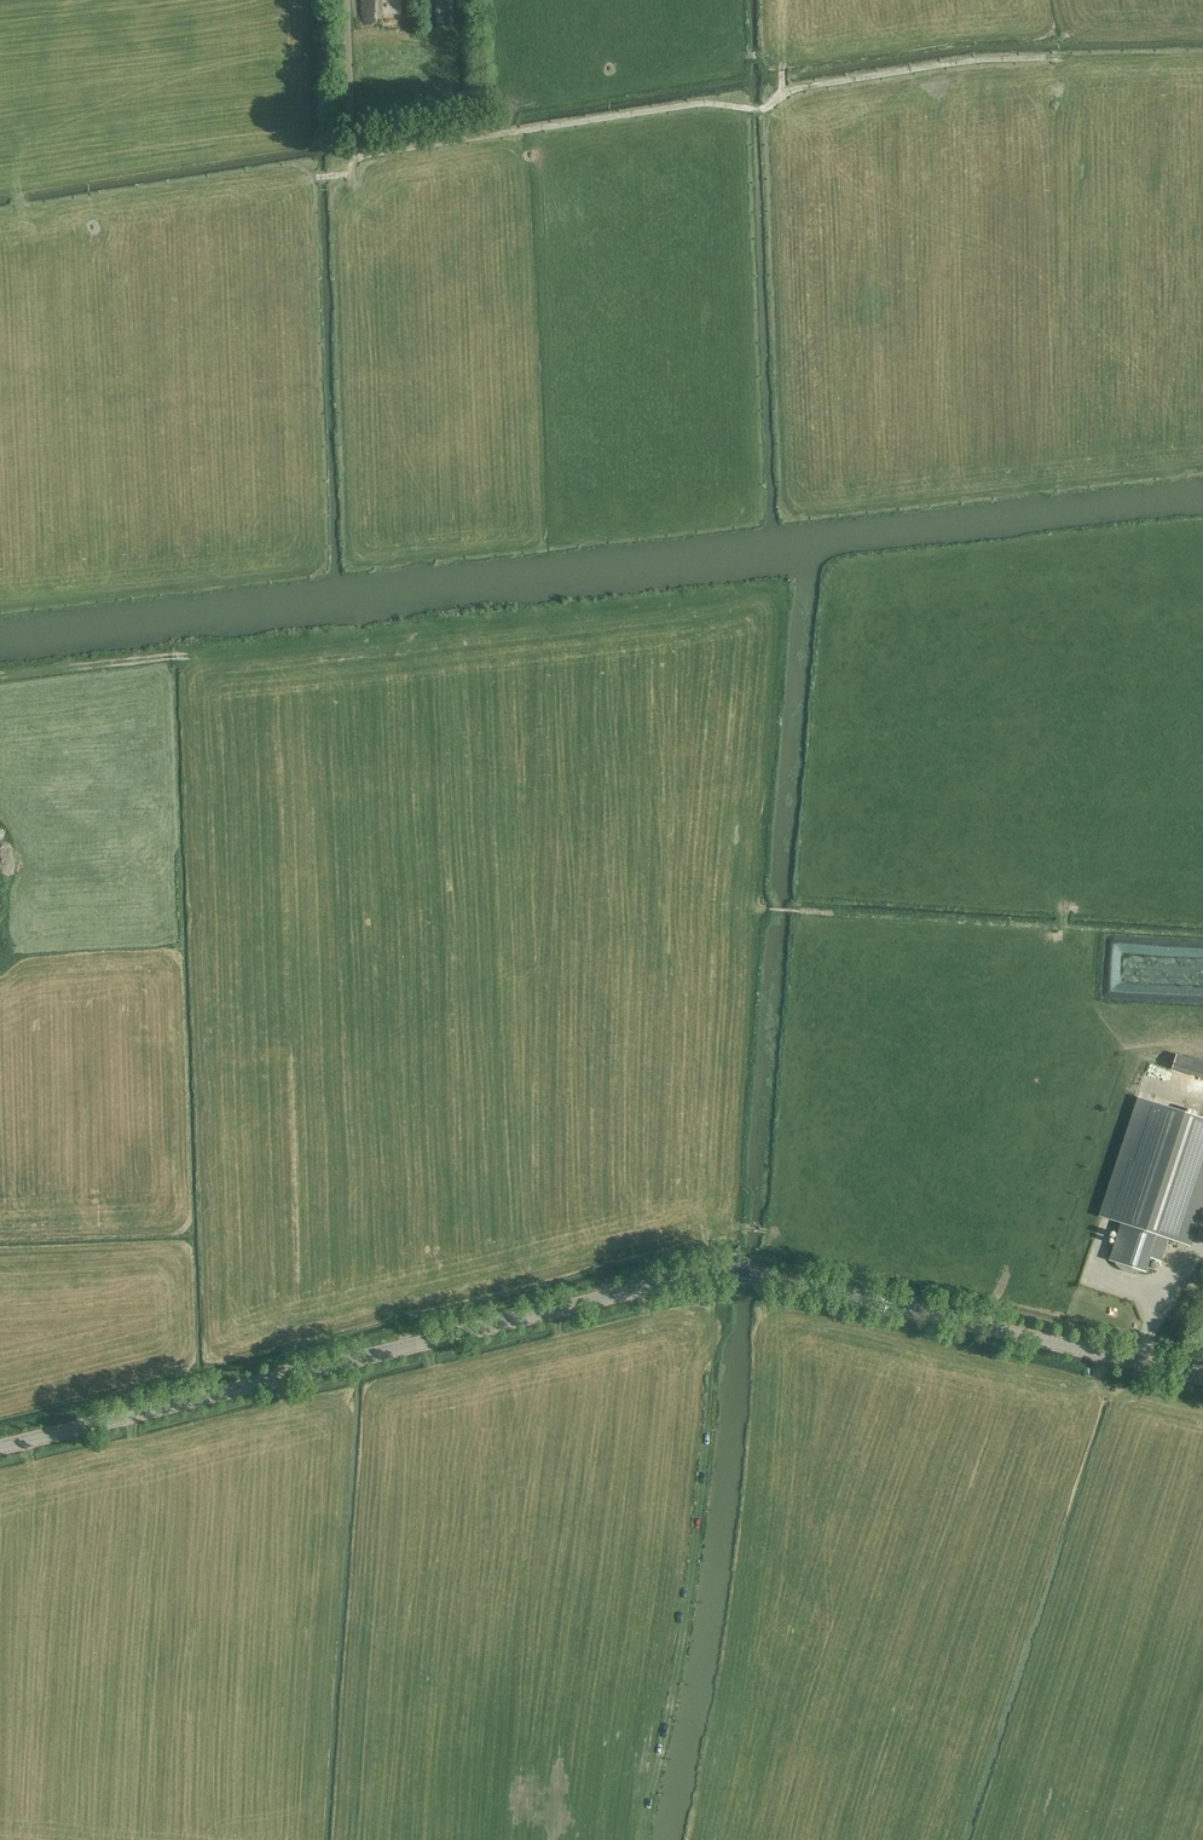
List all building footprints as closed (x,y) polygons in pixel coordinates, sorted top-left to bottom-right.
[(1190,1246),(1202,1205),(1202,1119),(1140,1099),(1101,1217),(1122,1224),(1110,1261),(1115,1263),(1116,1264),(1119,1268),(1124,1271),(1130,1273),(1132,1273),(1135,1273),(1140,1272),(1142,1271),(1143,1272),(1147,1273),(1151,1259),(1161,1262),(1169,1239),(1189,1246),(1190,1246)]
